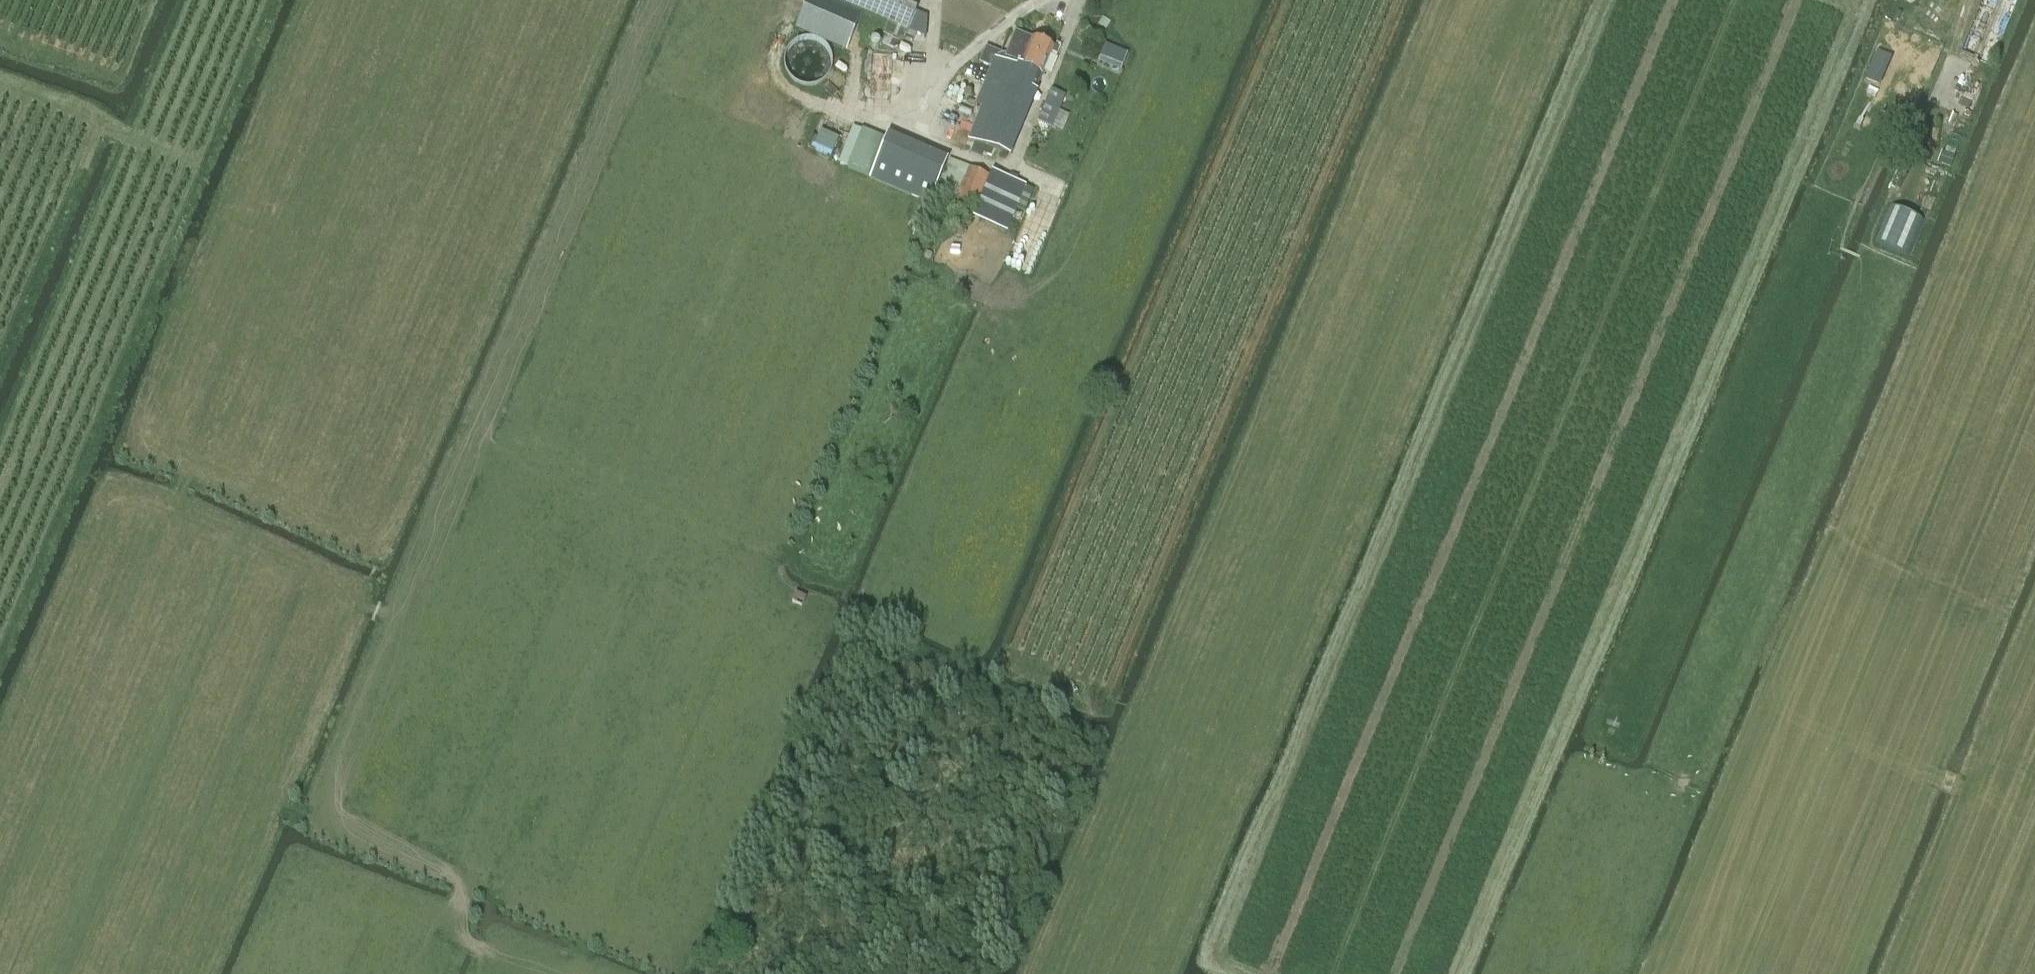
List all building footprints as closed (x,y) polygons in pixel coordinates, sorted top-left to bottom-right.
[(797,29),(845,48),(862,10),(838,0),(810,0),(797,29)] [(862,10),(857,21),(877,29),(898,39),(903,41),(908,30),(915,12),(916,9),(909,6),(911,0),(838,0),(862,10)] [(915,12),(908,30),(926,38),(927,17),(915,12)] [(877,29),(872,40),(894,49),(898,39),(877,29)] [(999,113),(1004,99),(1027,108),(1034,91),(1035,91),(1053,47),(1016,32),(1006,55),(986,47),(979,63),(990,68),(975,105),(981,107),(967,139),(1007,156),(1009,150),(1011,151),(1022,123),(999,113)] [(1122,71),(1130,51),(1107,43),(1100,62),(1122,71)] [(1051,90),(1038,121),(1052,127),(1063,131),(1069,115),(1059,110),(1064,96),(1051,90)] [(814,148),(832,156),(840,137),(822,129),(814,148)] [(869,180),(929,205),(947,161),(887,137),(869,180)] [(1945,153),(1941,164),(1951,168),(1955,156),(1945,153)] [(951,161),(939,192),(957,199),(978,207),(974,217),(987,223),(1008,232),(1016,210),(1025,187),(1026,186),(1006,178),(991,177),(960,164),(951,161)] [(1025,187),(1016,210),(1024,213),(1033,190),(1025,187)] [(1888,205),(1877,244),(1914,254),(1925,215),(1888,205)]
